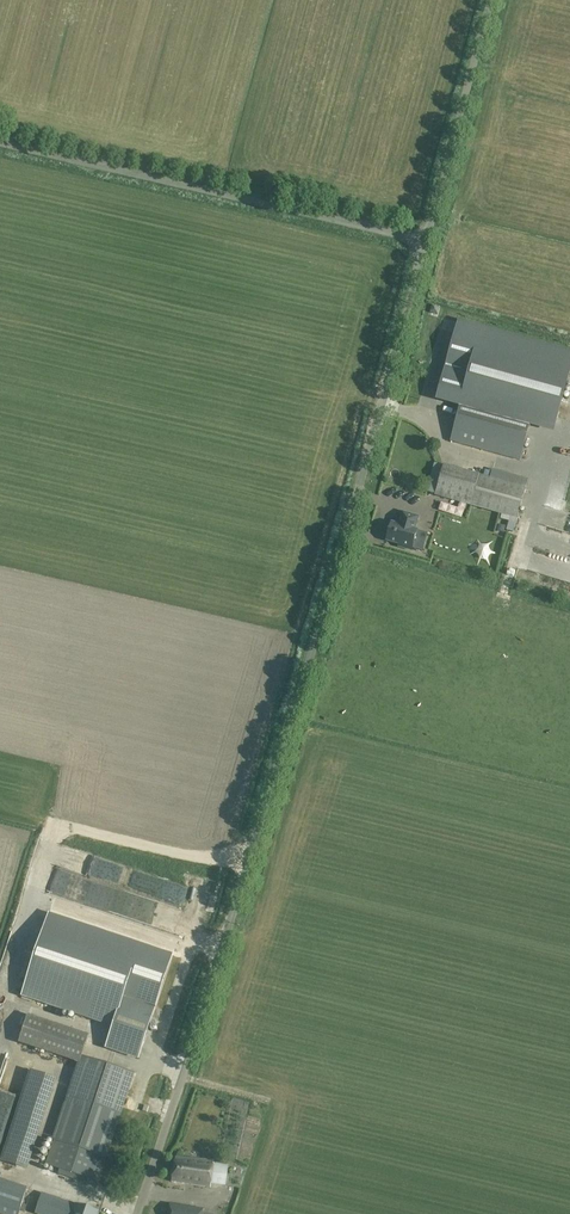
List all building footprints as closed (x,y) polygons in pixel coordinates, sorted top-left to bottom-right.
[(437,400),(460,407),(451,441),(520,460),(534,412),(557,418),(569,370),(569,352),(459,322),(440,388),(445,390),(443,394),(439,393),(437,400)] [(455,469),(444,466),(436,495),(447,498),(517,518),(526,489),(455,469)] [(392,523),(386,541),(399,545),(398,547),(412,550),(417,530),(415,530),(418,517),(402,512),(399,525),(392,523)] [(173,956),(49,915),(23,993),(114,1024),(106,1047),(124,1053),(126,1054),(129,1054),(132,1054),(135,1053),(137,1052),(139,1051),(141,1049),(143,1046),(144,1044),(144,1043),(173,956)] [(89,1036),(28,1015),(19,1042),(80,1063),(46,1164),(60,1169),(58,1174),(96,1187),(98,1182),(121,1113),(134,1074),(82,1056),(89,1036)] [(4,1081),(2,1088),(17,1094),(27,1069),(11,1063),(4,1081)] [(27,1069),(1,1161),(29,1169),(55,1077),(27,1069)] [(8,1121),(0,1119),(0,1146),(8,1121)] [(210,1188),(214,1161),(176,1158),(172,1182),(210,1188)] [(0,1174),(0,1213),(19,1213),(20,1211),(25,1212),(27,1205),(23,1204),(28,1187),(1,1179),(2,1174),(0,1174)] [(42,1193),(34,1213),(99,1213),(99,1212),(42,1193)] [(204,1210),(170,1204),(168,1213),(204,1213),(204,1210)]
